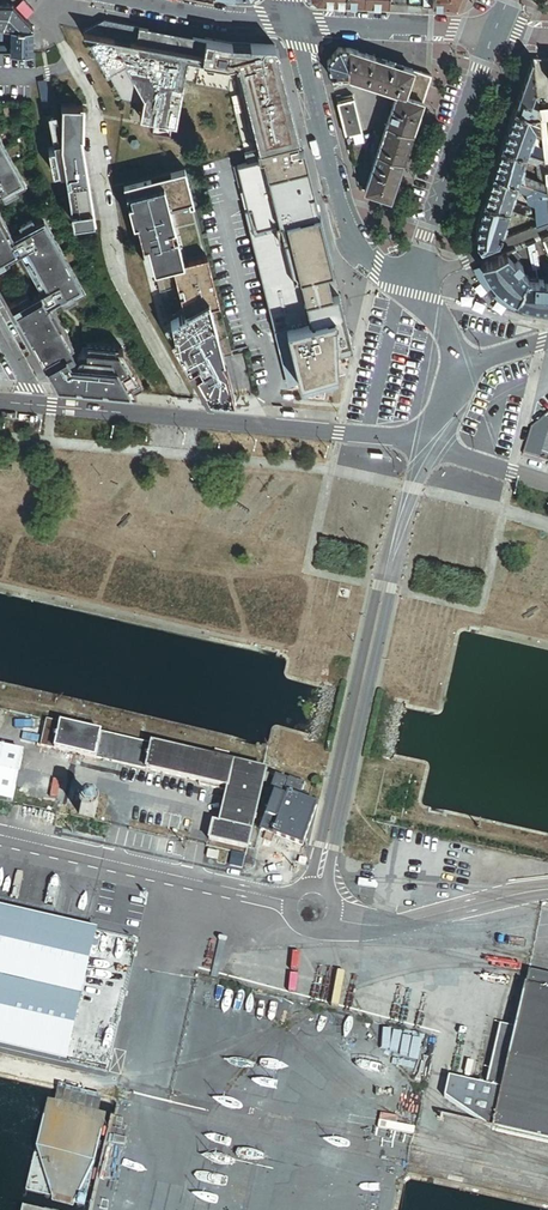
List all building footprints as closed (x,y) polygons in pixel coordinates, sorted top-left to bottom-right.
[(433,8),(453,8),(457,5),(460,0),(433,0),(433,8)] [(32,30),(32,27),(11,5),(0,5),(0,23),(2,23),(1,29),(10,29),(32,30)] [(299,140),(300,139),(278,49),(272,44),(233,42),(103,19),(83,30),(83,32),(86,32),(122,98),(126,98),(142,101),(140,116),(175,122),(182,78),(194,80),(194,82),(227,87),(229,76),(234,75),(251,141),(271,136),(273,146),(299,140)] [(10,47),(10,29),(1,29),(1,47),(10,47)] [(31,53),(32,30),(10,29),(10,47),(10,53),(31,53)] [(348,77),(349,48),(339,48),(327,62),(333,84),(348,82),(348,77)] [(432,75),(349,48),(348,77),(397,94),(365,191),(390,199),(432,75)] [(532,58),(515,109),(529,112),(538,111),(538,109),(537,100),(531,98),(534,88),(535,88),(532,58)] [(45,80),(39,81),(41,93),(47,92),(45,80)] [(47,92),(41,93),(44,106),(50,104),(47,92)] [(337,103),(346,135),(362,131),(354,98),(337,103)] [(71,210),(93,206),(81,133),(82,133),(83,103),(62,103),(61,145),(65,169),(71,210)] [(538,109),(538,111),(539,122),(547,121),(547,108),(538,109)] [(529,112),(515,109),(502,146),(527,154),(529,148),(530,144),(532,144),(534,136),(533,135),(536,127),(540,129),(539,122),(538,111),(529,112)] [(539,122),(540,129),(541,138),(542,150),(543,159),(544,168),(547,167),(547,121),(539,122)] [(541,138),(540,129),(536,127),(533,135),(534,136),(541,138)] [(346,135),(348,143),(364,139),(362,131),(346,135)] [(273,146),(244,153),(246,163),(237,166),(248,210),(245,211),(275,331),(287,328),(301,383),(337,374),(336,351),(352,347),(302,149),(301,150),(299,140),(273,146)] [(2,192),(6,198),(17,192),(14,186),(23,181),(0,141),(0,194),(2,192)] [(61,145),(49,147),(53,171),(65,169),(61,145)] [(524,160),(527,154),(502,146),(493,174),(517,182),(519,177),(520,172),(522,173),(524,165),(523,165),(524,160)] [(527,154),(543,159),(542,150),(532,147),(529,148),(527,154)] [(545,172),(544,168),(543,159),(527,154),(524,160),(527,163),(537,166),(537,181),(523,176),(519,177),(517,182),(533,187),(547,191),(546,183),(545,172)] [(193,202),(184,168),(171,172),(172,177),(151,182),(150,177),(124,184),(133,222),(137,221),(143,244),(147,243),(154,268),(172,263),(178,286),(182,285),(184,293),(180,294),(184,311),(170,319),(173,334),(170,336),(205,400),(235,402),(226,366),(222,359),(224,358),(210,305),(219,302),(206,254),(183,260),(169,205),(187,200),(188,204),(193,202)] [(515,187),(517,182),(493,174),(484,202),(508,209),(509,205),(511,199),(512,200),(515,193),(513,192),(515,187)] [(535,206),(533,187),(517,182),(515,187),(517,190),(526,193),(527,203),(535,206)] [(547,191),(533,187),(535,206),(537,218),(537,225),(547,221),(547,202),(547,196),(547,191)] [(506,220),(509,210),(508,209),(484,202),(481,214),(479,220),(477,230),(477,235),(477,242),(482,248),(499,241),(499,240),(502,230),(504,230),(506,222),(505,222),(506,220)] [(509,210),(531,216),(533,210),(514,204),(509,205),(508,209),(509,210)] [(93,206),(71,210),(73,222),(95,218),(93,206)] [(138,394),(134,387),(143,381),(125,348),(115,348),(115,346),(87,344),(86,355),(81,354),(80,355),(79,356),(78,357),(77,357),(77,362),(70,362),(66,354),(72,350),(70,347),(73,345),(50,305),(61,299),(65,305),(76,298),(73,292),(82,288),(44,220),(35,224),(32,219),(20,225),(24,231),(13,237),(0,214),(0,267),(10,262),(7,258),(21,252),(26,261),(29,259),(40,280),(37,282),(43,291),(29,298),(27,294),(9,304),(42,362),(43,361),(50,373),(51,372),(53,376),(52,376),(58,387),(138,394)] [(515,250),(507,254),(514,263),(518,260),(521,258),(515,250)] [(541,283),(541,280),(536,279),(536,283),(524,282),(524,281),(526,279),(519,269),(522,267),(518,260),(514,263),(507,254),(482,264),(485,274),(493,284),(501,293),(509,299),(516,303),(524,306),(532,307),(538,308),(547,308),(547,283),(541,283)] [(547,431),(547,423),(541,421),(532,428),(524,455),(539,460),(547,431)] [(99,762),(99,760),(149,771),(148,773),(229,792),(221,826),(215,825),(211,843),(247,851),(266,774),(262,773),(230,765),(232,758),(217,754),(215,762),(153,748),(48,724),(42,749),(99,762)] [(23,748),(0,743),(0,797),(12,799),(23,748)] [(266,809),(271,810),(263,833),(270,835),(267,842),(302,856),(305,849),(321,807),(310,803),(312,798),(303,794),(307,786),(292,780),(291,783),(278,778),(266,809)] [(82,786),(78,802),(93,806),(97,789),(82,786)] [(0,906),(0,1044),(68,1059),(97,927),(0,906)] [(526,976),(515,1029),(499,1026),(486,1086),(448,1077),(445,1098),(492,1128),(547,1141),(547,981),(526,976)]
